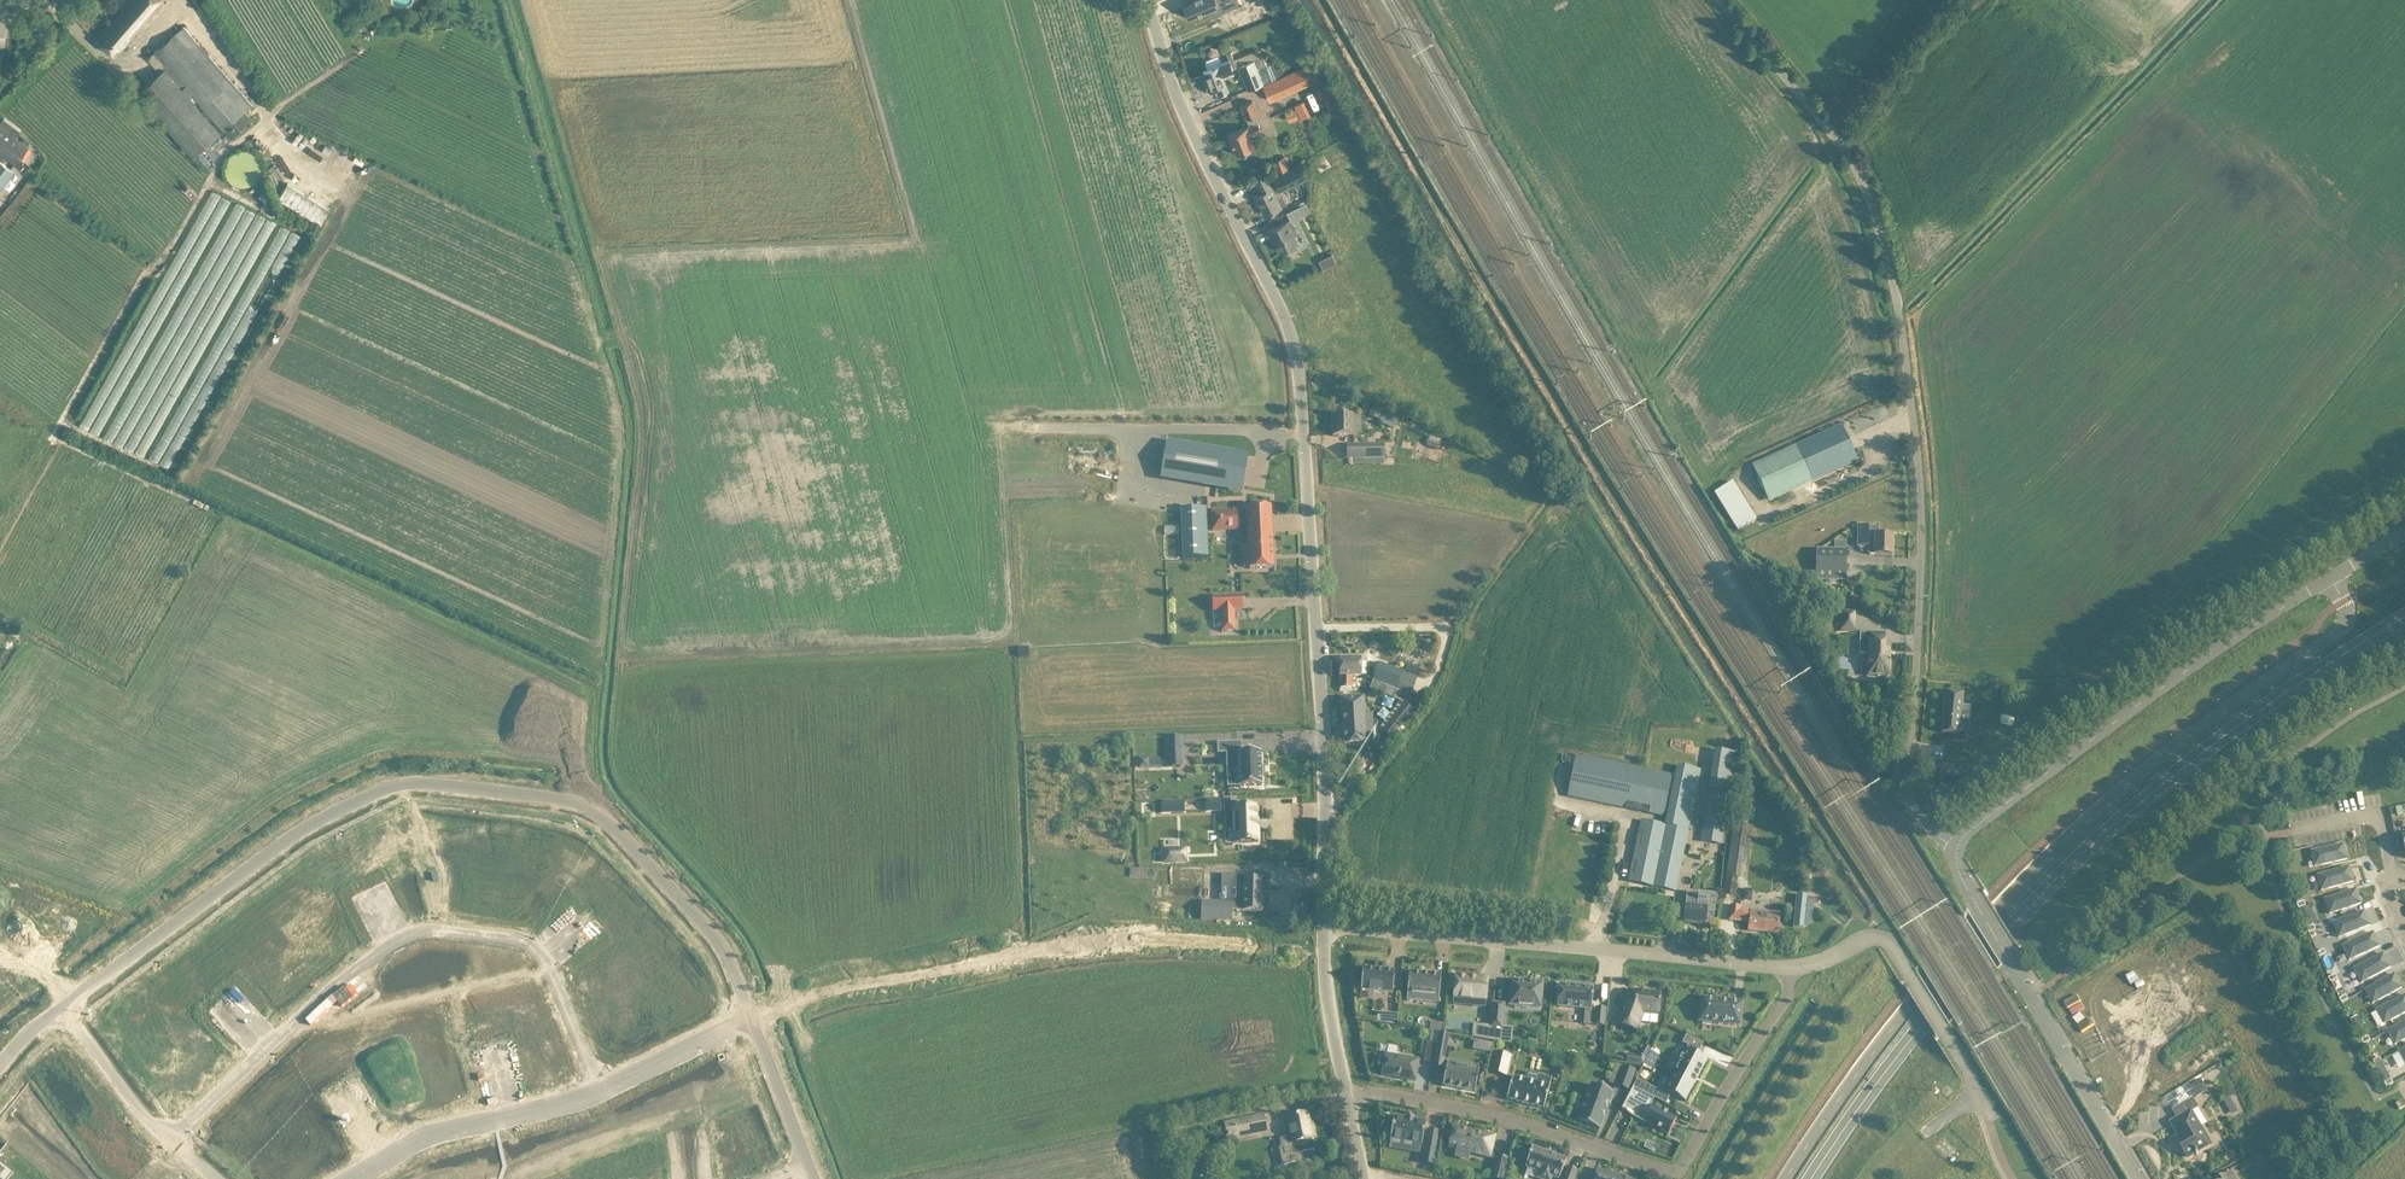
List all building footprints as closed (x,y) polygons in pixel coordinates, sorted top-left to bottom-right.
[(98,39),(116,55),(164,0),(132,0),(98,39)] [(1183,4),(1184,4),(1189,16),(1188,16),(1188,17),(1199,13),(1199,14),(1202,12),(1202,11),(1208,9),(1209,9),(1211,15),(1221,11),(1219,4),(1223,2),(1223,1),(1225,0),(1192,0),(1183,4)] [(140,89),(137,92),(150,107),(193,156),(220,133),(188,96),(191,94),(230,139),(251,121),(250,119),(244,112),(252,105),(238,89),(230,96),(201,62),(209,55),(185,26),(177,33),(155,51),(168,66),(160,72),(140,89)] [(1229,59),(1222,62),(1220,56),(1217,55),(1207,59),(1205,62),(1208,68),(1203,69),(1207,78),(1205,81),(1209,91),(1212,92),(1214,91),(1215,92),(1228,87),(1222,72),(1237,66),(1231,51),(1227,53),(1229,59)] [(1272,79),(1273,80),(1285,75),(1282,67),(1275,70),(1273,63),(1267,65),(1263,56),(1239,65),(1248,89),(1263,82),(1272,79)] [(1263,84),(1270,100),(1326,76),(1319,61),(1285,75),(1273,80),(1263,84)] [(1328,86),(1319,90),(1327,107),(1336,103),(1328,86)] [(1241,104),(1249,125),(1228,133),(1236,153),(1262,143),(1257,130),(1261,128),(1256,114),(1258,113),(1253,100),(1241,104)] [(1300,118),(1307,116),(1301,102),(1294,105),(1300,118)] [(0,123),(0,125),(7,130),(10,127),(4,123),(2,121),(0,123)] [(9,131),(7,130),(0,125),(0,149),(16,161),(27,146),(9,131)] [(14,171),(0,160),(0,188),(14,171)] [(1265,214),(1281,206),(1274,191),(1279,188),(1280,190),(1307,177),(1300,164),(1279,174),(1276,168),(1254,179),(1261,192),(1254,195),(1257,202),(1258,201),(1265,214)] [(288,182),(279,197),(321,223),(330,208),(288,182)] [(323,188),(334,192),(333,195),(339,197),(342,189),(325,183),(323,188)] [(221,194),(181,271),(190,276),(229,198),(221,194)] [(1304,202),(1287,211),(1292,221),(1303,215),(1311,211),(1307,201),(1304,202)] [(163,413),(151,407),(250,209),(241,204),(155,378),(155,370),(143,364),(111,428),(105,428),(105,421),(95,420),(90,429),(173,469),(244,325),(246,296),(253,296),(263,277),(269,281),(277,281),(301,234),(281,224),(267,252),(267,242),(277,221),(269,217),(260,217),(163,413)] [(1288,219),(1267,230),(1271,238),(1272,239),(1274,238),(1280,250),(1287,247),(1289,251),(1298,247),(1296,242),(1297,242),(1293,234),(1295,233),(1288,219)] [(1332,253),(1327,255),(1332,265),(1337,263),(1332,253)] [(1371,407),(1369,414),(1379,416),(1381,410),(1371,407)] [(1398,420),(1382,414),(1380,420),(1395,427),(1398,420)] [(1333,436),(1354,436),(1354,415),(1333,416),(1333,436)] [(1813,481),(1857,461),(1841,426),(1797,446),(1798,448),(1754,468),(1768,499),(1812,479),(1813,481)] [(1430,437),(1427,443),(1438,448),(1441,442),(1430,437)] [(1168,441),(1161,479),(1225,490),(1225,488),(1222,488),(1228,453),(1231,454),(1231,452),(1168,441)] [(1347,458),(1385,458),(1385,445),(1347,445),(1347,458)] [(1733,482),(1714,493),(1738,531),(1756,520),(1733,482)] [(1249,558),(1250,569),(1273,568),(1271,506),(1247,507),(1249,546),(1243,546),(1243,547),(1244,558),(1249,558)] [(1233,510),(1212,511),(1213,531),(1238,530),(1237,508),(1233,508),(1233,510)] [(1206,509),(1182,510),(1184,559),(1208,558),(1206,509)] [(1876,527),(1858,527),(1858,546),(1867,546),(1867,552),(1870,555),(1892,555),(1893,536),(1876,536),(1876,527)] [(1816,580),(1845,580),(1846,549),(1817,549),(1816,580)] [(1221,611),(1222,631),(1235,631),(1235,611),(1243,610),(1242,596),(1212,597),(1213,611),(1221,611)] [(1840,610),(1839,632),(1856,632),(1856,610),(1840,610)] [(1890,677),(1890,655),(1890,644),(1884,643),(1885,634),(1860,634),(1860,654),(1869,654),(1868,671),(1878,671),(1878,676),(1890,677)] [(1361,676),(1361,674),(1367,674),(1367,662),(1361,662),(1361,658),(1339,659),(1340,676),(1353,676),(1361,676)] [(1378,663),(1372,680),(1374,680),(1395,688),(1401,671),(1378,663)] [(1386,686),(1379,704),(1415,718),(1422,700),(1386,686)] [(1961,705),(1962,705),(1964,693),(1945,691),(1944,703),(1945,703),(1942,733),(1958,734),(1959,733),(1961,705)] [(1362,699),(1343,700),(1345,745),(1365,743),(1362,699)] [(1241,742),(1218,743),(1218,753),(1227,753),(1227,767),(1239,767),(1240,786),(1262,785),(1261,752),(1242,753),(1241,742)] [(1181,751),(1166,752),(1167,767),(1181,766),(1181,751)] [(1701,842),(1721,846),(1735,755),(1714,752),(1701,842)] [(1373,757),(1370,762),(1376,767),(1381,759),(1378,757),(1373,757)] [(1671,777),(1641,770),(1576,757),(1568,797),(1663,817),(1671,777)] [(1700,771),(1678,767),(1665,826),(1641,821),(1628,883),(1675,892),(1700,771)] [(1221,801),(1208,801),(1208,811),(1221,810),(1221,801)] [(1184,802),(1162,803),(1163,812),(1184,811),(1184,802)] [(2403,806),(2396,808),(2398,815),(2404,814),(2404,812),(2403,806)] [(1257,807),(1226,808),(1227,830),(1234,830),(1235,844),(1258,843),(1257,807)] [(1751,826),(1747,826),(1734,824),(1725,893),(1735,894),(1737,878),(1739,862),(1746,862),(1751,826)] [(2344,845),(2312,852),(2315,867),(2347,859),(2344,845)] [(1165,850),(1164,850),(1165,862),(1186,862),(1186,849),(1173,850),(1173,852),(1165,853),(1165,850)] [(2350,867),(2318,876),(2322,891),(2354,882),(2350,867)] [(1226,887),(1226,902),(1233,903),(1232,911),(1242,911),(1251,911),(1263,912),(1263,895),(1261,895),(1261,879),(1246,879),(1244,879),(1244,876),(1245,876),(1245,875),(1232,875),(1231,887),(1226,887)] [(462,892),(459,918),(469,919),(472,891),(462,889),(461,892),(462,892)] [(630,889),(613,906),(622,915),(639,899),(630,889)] [(1753,889),(1745,889),(1744,900),(1752,901),(1753,889)] [(2357,890),(2326,900),(2330,914),(2361,904),(2357,890)] [(452,894),(449,917),(459,918),(462,892),(461,892),(451,891),(451,894),(452,894)] [(472,891),(469,919),(479,921),(482,892),(472,891)] [(1715,902),(1697,900),(1698,893),(1687,891),(1684,922),(1705,925),(1706,919),(1713,920),(1715,902)] [(482,892),(479,921),(490,922),(493,893),(482,892)] [(441,893),(438,916),(449,917),(452,894),(441,893)] [(501,894),(498,923),(509,924),(512,901),(513,895),(501,894)] [(1797,896),(1793,928),(1804,929),(1805,924),(1807,900),(1807,897),(1797,896)] [(522,902),(519,925),(529,926),(532,901),(521,899),(521,902),(522,902)] [(639,899),(622,915),(630,925),(648,909),(639,900),(640,899),(639,899)] [(512,901),(509,924),(519,925),(522,902),(512,901)] [(1202,903),(1201,919),(1202,919),(1232,920),(1232,911),(1233,903),(1226,902),(1221,902),(1202,902),(1202,903)] [(1749,930),(1778,933),(1780,915),(1739,910),(1740,907),(1731,906),(1730,919),(1750,922),(1749,930)] [(324,907),(319,911),(322,916),(327,912),(324,907)] [(337,909),(332,913),(336,918),(341,914),(337,909)] [(236,917),(235,918),(249,937),(259,930),(245,911),(236,918),(236,917)] [(319,911),(314,915),(317,919),(322,916),(319,911)] [(2365,912),(2334,924),(2339,938),(2370,926),(2365,912)] [(332,913),(328,917),(331,921),(336,918),(332,913)] [(235,918),(226,925),(240,944),(249,937),(235,918)] [(351,919),(342,926),(358,947),(366,940),(351,919)] [(321,921),(316,925),(320,930),(325,926),(321,921)] [(226,926),(217,932),(231,951),(240,944),(226,925),(225,925),(226,926)] [(316,925),(311,929),(315,933),(320,930),(316,925)] [(600,925),(596,928),(601,934),(605,931),(600,925)] [(342,926),(334,932),(335,935),(336,934),(350,953),(358,947),(342,926)] [(605,931),(601,934),(606,939),(610,936),(605,931)] [(305,933),(300,937),(304,942),(309,938),(305,933)] [(2374,933),(2344,947),(2350,960),(2380,947),(2374,933)] [(335,935),(328,940),(341,959),(350,953),(336,934),(335,935)] [(300,937),(295,941),(299,946),(304,942),(300,937)] [(320,946),(333,965),(341,959),(328,940),(320,946)] [(317,941),(308,948),(311,953),(311,952),(325,971),(333,965),(320,946),(317,941)] [(267,950),(262,953),(265,958),(270,955),(267,950)] [(311,953),(303,959),(317,977),(325,971),(311,952),(311,953)] [(262,953),(257,957),(260,962),(265,958),(262,953)] [(278,953),(273,957),(277,962),(282,958),(278,953)] [(2384,954),(2355,970),(2362,983),(2391,967),(2384,954)] [(270,959),(265,963),(269,968),(274,964),(270,959)] [(265,963),(260,967),(264,971),(269,968),(265,963)] [(293,963),(285,970),(289,975),(289,974),(305,991),(313,984),(293,963)] [(248,964),(244,968),(247,972),(252,969),(248,964)] [(1395,971),(1363,968),(1361,990),(1393,993),(1395,971)] [(254,972),(249,976),(253,980),(258,976),(254,972)] [(1441,975),(1409,972),(1407,1000),(1418,1001),(1419,995),(1428,996),(1428,999),(1438,999),(1438,1003),(1439,1003),(1441,975)] [(282,981),(297,998),(305,991),(289,974),(289,975),(282,981)] [(2395,975),(2366,990),(2373,1003),(2402,988),(2395,975)] [(249,976),(244,980),(248,984),(253,980),(249,976)] [(1455,996),(1465,997),(1465,1000),(1472,1000),(1472,1006),(1485,1007),(1488,979),(1456,976),(1454,999),(1455,999),(1455,996)] [(278,977),(270,984),(290,1005),(297,998),(282,981),(278,977)] [(1530,1002),(1541,1003),(1543,983),(1511,981),(1509,1006),(1530,1007),(1530,1002)] [(270,984),(263,991),(283,1012),(290,1005),(270,984)] [(1560,985),(1558,1007),(1592,1010),(1594,988),(1560,985)] [(510,989),(498,991),(504,1017),(504,1020),(516,1017),(510,989)] [(263,991),(255,998),(275,1019),(283,1012),(263,991)] [(488,994),(487,994),(493,1017),(492,1017),(493,1020),(504,1017),(498,991),(488,994)] [(1644,1014),(1659,1016),(1661,994),(1627,991),(1615,1024),(1638,1032),(1644,1014)] [(488,993),(475,996),(475,997),(476,997),(481,1019),(482,1019),(492,1017),(493,1017),(487,994),(488,994),(488,993)] [(2377,1011),(2385,1024),(2404,1013),(2404,996),(2377,1011)] [(1701,998),(1699,1022),(1740,1026),(1742,1002),(1701,998)] [(1502,1028),(1504,1004),(1493,1003),(1491,1027),(1502,1028)] [(434,1006),(421,1009),(422,1009),(428,1032),(438,1029),(439,1029),(434,1007),(434,1006)] [(1597,1008),(1597,1010),(1595,1025),(1604,1026),(1605,1009),(1597,1008)] [(422,1009),(410,1012),(411,1014),(411,1013),(416,1035),(417,1034),(428,1032),(422,1009)] [(1378,1012),(1378,1022),(1397,1026),(1398,1014),(1391,1013),(1378,1012)] [(411,1014),(400,1016),(406,1041),(418,1039),(417,1034),(416,1035),(411,1013),(411,1014)] [(400,1016),(389,1019),(395,1044),(406,1041),(400,1016)] [(191,1018),(185,1023),(189,1028),(195,1023),(191,1018)] [(1431,1022),(1430,1030),(1442,1031),(1443,1024),(1431,1022)] [(185,1023),(179,1028),(183,1033),(189,1028),(185,1023)] [(2389,1031),(2396,1045),(2404,1040),(2404,1023),(2389,1031)] [(368,1024),(355,1027),(360,1049),(374,1046),(368,1024)] [(344,1028),(343,1028),(349,1052),(350,1052),(360,1049),(355,1027),(344,1029),(344,1028)] [(1435,1053),(1436,1053),(1446,1055),(1449,1034),(1439,1033),(1437,1044),(1435,1053)] [(1686,1049),(1671,1078),(1675,1080),(1678,1076),(1694,1084),(1707,1060),(1696,1054),(1698,1051),(1699,1051),(1703,1043),(1686,1036),(1682,1043),(1689,1047),(1687,1050),(1686,1049)] [(1424,1062),(1434,1063),(1435,1053),(1437,1044),(1427,1042),(1424,1062)] [(1732,1044),(1728,1051),(1733,1054),(1737,1047),(1732,1044)] [(49,1052),(38,1060),(52,1078),(76,1060),(67,1048),(54,1058),(49,1052)] [(1490,1072),(1506,1076),(1511,1056),(1495,1052),(1490,1072)] [(1401,1078),(1415,1081),(1419,1060),(1385,1054),(1382,1075),(1401,1078)] [(1639,1056),(1628,1054),(1626,1062),(1638,1064),(1639,1056)] [(76,1060),(52,1078),(52,1079),(53,1078),(66,1096),(77,1088),(72,1082),(85,1073),(76,1061),(77,1061),(76,1060)] [(1443,1086),(1475,1092),(1479,1070),(1467,1068),(1468,1064),(1448,1061),(1443,1086)] [(1647,1061),(1644,1067),(1651,1071),(1654,1065),(1647,1061)] [(1617,1085),(1628,1090),(1635,1071),(1624,1067),(1617,1085)] [(1551,1079),(1541,1076),(1539,1084),(1513,1078),(1513,1077),(1507,1099),(1508,1099),(1543,1108),(1543,1109),(1544,1109),(1552,1078),(1551,1078),(1551,1079)] [(1685,1102),(1694,1084),(1678,1076),(1675,1080),(1671,1078),(1664,1091),(1685,1102)] [(2202,1079),(2190,1086),(2196,1096),(2197,1097),(2208,1090),(2202,1079)] [(1577,1122),(1599,1130),(1613,1093),(1591,1084),(1577,1122)] [(444,1085),(432,1089),(440,1112),(452,1108),(444,1085)] [(1650,1086),(1646,1094),(1654,1098),(1666,1104),(1670,1097),(1650,1086)] [(1633,1087),(1621,1110),(1632,1115),(1632,1116),(1636,1108),(1648,1114),(1644,1122),(1668,1135),(1677,1118),(1651,1105),(1654,1098),(1646,1094),(1633,1087)] [(432,1089),(420,1094),(427,1116),(439,1112),(440,1112),(432,1089)] [(420,1094),(407,1098),(415,1120),(427,1116),(420,1094)] [(84,1098),(74,1106),(87,1124),(110,1107),(101,1095),(88,1105),(84,1098)] [(2192,1112),(2199,1108),(2194,1098),(2173,1110),(2178,1119),(2172,1123),(2180,1137),(2177,1139),(2187,1157),(2195,1152),(2197,1155),(2199,1154),(2198,1152),(2211,1145),(2192,1112)] [(2230,1098),(2224,1102),(2227,1107),(2233,1104),(2230,1098)] [(2396,1104),(2399,1110),(2404,1107),(2404,1106),(2402,1101),(2396,1104)] [(744,1115),(734,1118),(739,1131),(760,1122),(756,1110),(746,1114),(743,1115),(744,1115)] [(1291,1137),(1279,1139),(1280,1146),(1281,1148),(1283,1161),(1300,1157),(1299,1149),(1312,1146),(1310,1139),(1315,1138),(1313,1130),(1310,1131),(1307,1115),(1295,1117),(1289,1118),(1287,1119),(1291,1137)] [(1267,1131),(1264,1116),(1224,1124),(1227,1139),(1267,1131)] [(1422,1145),(1423,1142),(1426,1122),(1414,1120),(1415,1119),(1406,1118),(1406,1119),(1394,1117),(1390,1139),(1391,1139),(1422,1145)] [(302,1120),(297,1125),(300,1129),(305,1124),(302,1120)] [(760,1122),(739,1131),(743,1142),(765,1134),(766,1134),(761,1121),(760,1122)] [(297,1125),(291,1130),(295,1134),(300,1129),(297,1125)] [(1454,1126),(1449,1147),(1490,1157),(1495,1136),(1454,1126)] [(765,1134),(743,1142),(748,1153),(769,1145),(765,1134)] [(280,1135),(275,1140),(279,1144),(284,1139),(280,1135)] [(647,1138),(639,1140),(641,1146),(649,1144),(647,1138)] [(1186,1139),(1173,1141),(1174,1151),(1187,1150),(1186,1139)] [(635,1141),(627,1144),(629,1149),(637,1147),(635,1141)] [(324,1144),(313,1151),(325,1171),(336,1165),(324,1144)] [(627,1144),(620,1146),(621,1152),(629,1149),(627,1144)] [(1422,1164),(1434,1166),(1438,1147),(1426,1145),(1422,1164)] [(1533,1147),(1525,1167),(1540,1172),(1538,1178),(1542,1178),(1551,1178),(1552,1177),(1558,1178),(1560,1178),(1567,1159),(1533,1147)] [(313,1151),(302,1157),(314,1177),(324,1171),(325,1172),(325,1171),(313,1151)] [(643,1165),(645,1178),(658,1178),(657,1170),(664,1170),(663,1154),(654,1155),(655,1164),(643,1165)] [(1493,1176),(1492,1178),(1495,1178),(1504,1178),(1508,1159),(1497,1156),(1493,1176)] [(291,1164),(299,1178),(311,1178),(314,1177),(302,1157),(291,1164)] [(13,1173),(0,1163),(0,1178),(8,1178),(13,1173)] [(269,1170),(275,1178),(299,1178),(291,1164),(280,1170),(277,1165),(269,1170)] [(572,1164),(567,1167),(570,1172),(575,1170),(572,1164)] [(584,1168),(589,1178),(597,1178),(599,1178),(591,1164),(584,1168)] [(631,1166),(632,1178),(645,1178),(643,1165),(631,1166)] [(619,1168),(620,1178),(632,1178),(631,1166),(619,1168)] [(567,1167),(561,1170),(564,1175),(570,1172),(567,1167)] [(1567,1168),(1568,1168),(1564,1178),(1575,1178),(1577,1172),(1578,1172),(1578,1171),(1567,1167),(1567,1168)] [(606,1169),(607,1178),(620,1178),(619,1168),(606,1169)] [(1597,1169),(1594,1178),(1627,1178),(1597,1169)]
